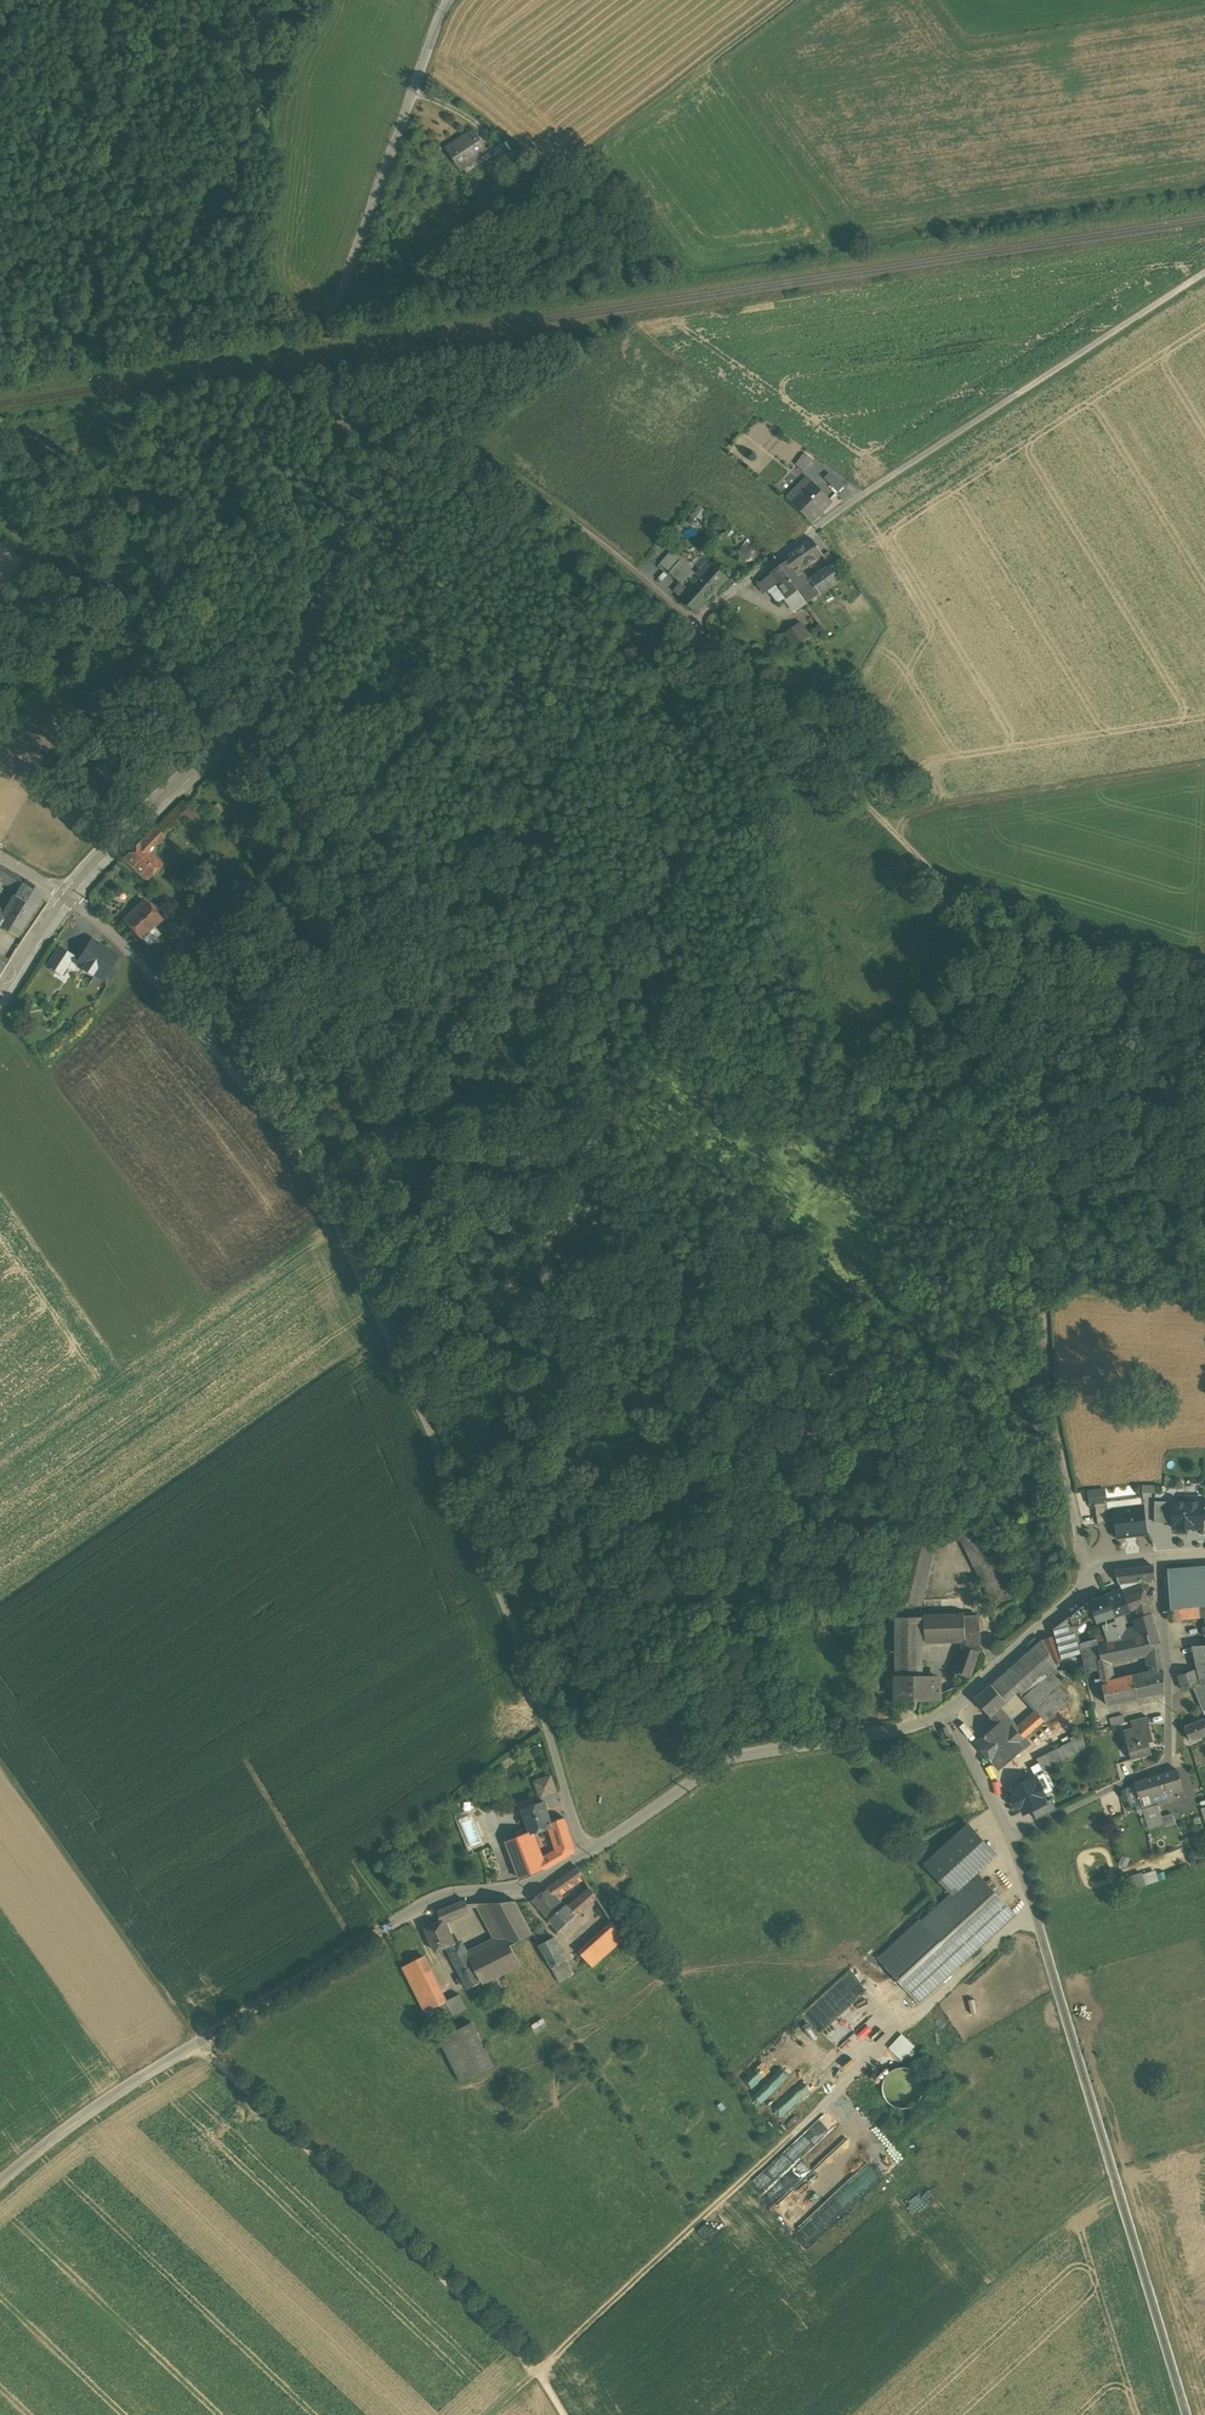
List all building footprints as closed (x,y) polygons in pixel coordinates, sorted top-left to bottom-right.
[(475,131),(448,149),(461,170),(488,152),(475,131)] [(505,156),(498,144),(490,149),(498,161),(505,156)] [(812,461),(803,455),(796,465),(805,471),(812,461)] [(844,486),(834,476),(833,476),(829,473),(824,478),(838,492),(844,486)] [(831,502),(814,484),(808,490),(806,488),(801,483),(788,496),(813,521),(831,502)] [(812,540),(790,556),(792,559),(799,568),(821,552),(812,540)] [(831,566),(836,563),(829,552),(823,556),(830,566),(831,566)] [(792,559),(771,574),(778,584),(787,597),(797,590),(808,582),(808,581),(799,568),(792,559)] [(681,561),(671,572),(676,577),(687,566),(681,561)] [(693,571),(687,566),(676,577),(682,583),(693,571)] [(830,566),(808,581),(808,582),(797,590),(806,603),(841,580),(831,566),(830,566)] [(720,585),(706,573),(704,575),(700,580),(713,592),(720,585)] [(771,574),(758,584),(765,593),(778,584),(771,574)] [(700,580),(683,598),(696,611),(713,592),(700,580)] [(809,637),(800,623),(786,633),(787,635),(795,647),(809,637)] [(182,801),(154,829),(159,834),(161,835),(183,813),(189,807),(182,801)] [(189,807),(183,813),(197,825),(202,820),(189,807)] [(154,829),(124,859),(146,880),(160,866),(146,853),(156,844),(152,841),(159,834),(154,829)] [(0,865),(0,880),(11,887),(17,876),(0,865)] [(26,881),(17,876),(11,887),(19,892),(25,881),(26,881)] [(26,881),(25,881),(19,892),(16,897),(34,908),(44,893),(26,881)] [(16,897),(5,915),(0,924),(0,925),(17,936),(34,908),(16,897)] [(162,919),(144,901),(124,920),(141,938),(162,919)] [(172,921),(166,926),(183,944),(189,938),(172,921)] [(100,949),(91,943),(79,961),(85,965),(84,967),(93,973),(95,971),(104,977),(115,959),(106,953),(108,951),(102,947),(100,949)] [(73,956),(59,947),(47,965),(62,975),(73,956)] [(0,955),(0,975),(9,961),(0,955)] [(93,973),(84,967),(82,970),(91,976),(93,973)] [(508,1233),(493,1215),(487,1219),(502,1237),(508,1233)] [(502,1237),(487,1219),(479,1226),(495,1245),(503,1238),(502,1237)] [(494,1307),(487,1313),(491,1318),(498,1313),(494,1307)] [(373,1332),(367,1335),(369,1340),(375,1337),(373,1332)] [(1106,1489),(1088,1491),(1089,1504),(1095,1503),(1107,1502),(1106,1489)] [(1107,1502),(1095,1503),(1098,1525),(1116,1523),(1114,1507),(1113,1501),(1107,1502)] [(1174,1501),(1155,1501),(1155,1522),(1174,1523),(1174,1501)] [(1174,1501),(1174,1523),(1174,1530),(1204,1530),(1204,1501),(1174,1501)] [(1146,1503),(1114,1507),(1116,1523),(1118,1537),(1149,1534),(1146,1503)] [(1001,1570),(984,1536),(965,1546),(982,1580),(1001,1570)] [(937,1545),(912,1538),(897,1598),(921,1605),(937,1545)] [(1154,1566),(1115,1571),(1120,1584),(1140,1581),(1155,1579),(1154,1566)] [(1168,1570),(1171,1609),(1173,1609),(1198,1606),(1204,1605),(1204,1567),(1168,1570)] [(1001,1570),(982,1580),(993,1602),(1012,1593),(1001,1570)] [(1140,1581),(1120,1584),(1122,1589),(1129,1609),(1134,1608),(1137,1619),(1152,1614),(1150,1606),(1140,1581)] [(1122,1589),(1106,1595),(1113,1615),(1119,1613),(1129,1609),(1122,1589)] [(1106,1595),(1089,1602),(1092,1612),(1096,1622),(1113,1615),(1106,1595)] [(1089,1602),(1053,1629),(1061,1659),(1081,1653),(1079,1644),(1077,1645),(1072,1628),(1092,1612),(1089,1602)] [(1198,1606),(1173,1609),(1174,1621),(1200,1618),(1198,1606)] [(1152,1614),(1137,1619),(1140,1628),(1127,1632),(1119,1613),(1113,1615),(1114,1620),(1121,1640),(1148,1641),(1151,1645),(1161,1642),(1152,1614)] [(978,1615),(924,1617),(925,1640),(961,1639),(979,1638),(978,1615)] [(922,1617),(896,1617),(896,1685),(922,1684),(922,1679),(922,1640),(925,1640),(924,1617),(922,1617)] [(1121,1640),(1114,1620),(1108,1622),(1115,1642),(1121,1640)] [(979,1638),(961,1639),(964,1647),(979,1652),(979,1638)] [(1039,1714),(1021,1730),(1026,1737),(1066,1701),(1052,1686),(1046,1678),(1056,1667),(1043,1639),(1005,1673),(1020,1690),(1039,1714)] [(1115,1642),(1100,1645),(1101,1660),(1098,1660),(1107,1705),(1138,1698),(1133,1678),(1113,1683),(1108,1658),(1148,1649),(1152,1674),(1164,1671),(1161,1642),(1151,1645),(1148,1641),(1121,1640),(1115,1642)] [(1193,1646),(1199,1669),(1194,1671),(1199,1685),(1204,1683),(1204,1682),(1204,1645),(1193,1646)] [(979,1652),(964,1647),(955,1672),(971,1677),(979,1652)] [(1056,1667),(1046,1678),(1052,1686),(1062,1678),(1056,1667)] [(1152,1674),(1133,1678),(1138,1698),(1165,1692),(1164,1671),(1152,1674)] [(1194,1671),(1178,1676),(1184,1691),(1193,1687),(1199,1685),(1194,1671)] [(991,1685),(976,1699),(990,1716),(999,1709),(1020,1690),(1005,1673),(992,1685),(991,1685)] [(940,1679),(922,1679),(922,1684),(896,1685),(896,1699),(929,1699),(930,1697),(940,1697),(940,1679)] [(1204,1682),(1204,1683),(1199,1685),(1193,1687),(1196,1694),(1204,1690),(1204,1682)] [(1196,1694),(1199,1702),(1204,1699),(1204,1690),(1196,1694)] [(1026,1737),(1021,1730),(1019,1732),(999,1709),(990,1716),(998,1724),(1001,1721),(1009,1730),(1013,1726),(1024,1738),(1025,1738),(1026,1737)] [(1123,1715),(1110,1718),(1112,1725),(1125,1722),(1123,1715)] [(1147,1717),(1131,1721),(1133,1728),(1124,1731),(1132,1760),(1151,1755),(1148,1741),(1153,1739),(1147,1717)] [(1184,1727),(1190,1741),(1204,1735),(1204,1718),(1184,1727)] [(1013,1726),(1009,1730),(1001,1721),(998,1724),(976,1743),(1000,1771),(1024,1749),(1025,1750),(1030,1745),(1025,1738),(1024,1738),(1013,1726)] [(1071,1741),(1037,1759),(1043,1771),(1086,1749),(1083,1732),(1070,1738),(1071,1741)] [(1177,1770),(1153,1777),(1158,1793),(1161,1803),(1185,1795),(1177,1770)] [(551,1776),(536,1781),(541,1796),(556,1791),(551,1776)] [(1036,1777),(1012,1788),(1024,1814),(1033,1810),(1048,1803),(1036,1777)] [(1153,1777),(1135,1783),(1140,1799),(1158,1793),(1153,1777)] [(1158,1793),(1140,1799),(1149,1828),(1164,1824),(1162,1817),(1158,1804),(1161,1803),(1158,1793)] [(1033,1810),(1037,1820),(1057,1811),(1052,1801),(1048,1803),(1033,1810)] [(544,1802),(531,1807),(522,1810),(530,1832),(531,1833),(532,1833),(551,1826),(551,1822),(544,1802)] [(1173,1814),(1162,1817),(1164,1824),(1165,1827),(1175,1824),(1173,1814)] [(575,1851),(565,1818),(551,1822),(551,1826),(559,1852),(560,1860),(575,1851)] [(969,1828),(928,1867),(952,1893),(976,1871),(980,1875),(998,1859),(969,1828)] [(530,1832),(506,1841),(520,1879),(545,1869),(560,1860),(559,1852),(542,1861),(532,1833),(531,1833),(530,1832)] [(578,1868),(561,1880),(567,1888),(584,1876),(578,1868)] [(1127,1875),(1130,1888),(1157,1880),(1154,1868),(1127,1875)] [(921,1921),(921,1922),(960,1964),(1015,1914),(980,1875),(976,1871),(952,1893),(921,1921)] [(561,1880),(553,1886),(560,1895),(567,1888),(561,1880)] [(553,1886),(533,1900),(550,1919),(563,1906),(555,1899),(560,1895),(553,1886)] [(591,1888),(569,1908),(576,1916),(597,1898),(591,1888)] [(441,1921),(425,1928),(435,1952),(441,1949),(441,1950),(446,1947),(451,1957),(457,1954),(453,1943),(443,1921),(469,1910),(465,1901),(437,1912),(441,1921)] [(515,1901),(478,1903),(487,1921),(495,1918),(505,1937),(506,1936),(510,1945),(533,1934),(532,1933),(515,1901)] [(569,1908),(566,1904),(563,1906),(550,1919),(560,1930),(575,1917),(575,1916),(576,1916),(569,1908)] [(495,1918),(487,1921),(498,1941),(505,1937),(495,1918)] [(920,1920),(879,1958),(919,2002),(960,1964),(921,1922),(921,1921),(920,1920)] [(612,1922),(579,1952),(592,1966),(626,1937),(612,1922)] [(543,1927),(532,1933),(533,1934),(539,1945),(549,1940),(543,1927)] [(498,1941),(468,1956),(469,1958),(455,1965),(468,1989),(481,1982),(483,1984),(521,1965),(510,1945),(506,1936),(505,1937),(498,1941)] [(549,1940),(539,1945),(551,1968),(566,1960),(554,1937),(549,1940)] [(468,1956),(461,1939),(453,1943),(457,1954),(451,1957),(455,1965),(469,1958),(468,1956)] [(446,2002),(423,1956),(403,1967),(426,2012),(446,2002)] [(566,1960),(551,1968),(559,1982),(574,1974),(566,1960)] [(459,1995),(446,2002),(450,2011),(453,2016),(466,2009),(459,1995)] [(446,2002),(426,2012),(431,2021),(450,2011),(446,2002)] [(472,2023),(439,2039),(461,2083),(494,2066),(472,2023)] [(793,2054),(749,2097),(758,2106),(802,2063),(793,2054)] [(748,2086),(769,2067),(763,2060),(742,2079),(748,2086)] [(823,2114),(750,2181),(771,2204),(785,2191),(779,2185),(792,2174),(794,2176),(798,2173),(800,2175),(808,2168),(798,2157),(833,2125),(823,2114)] [(822,2198),(828,2203),(868,2156),(846,2136),(825,2161),(828,2164),(817,2178),(830,2189),(822,2198)]
